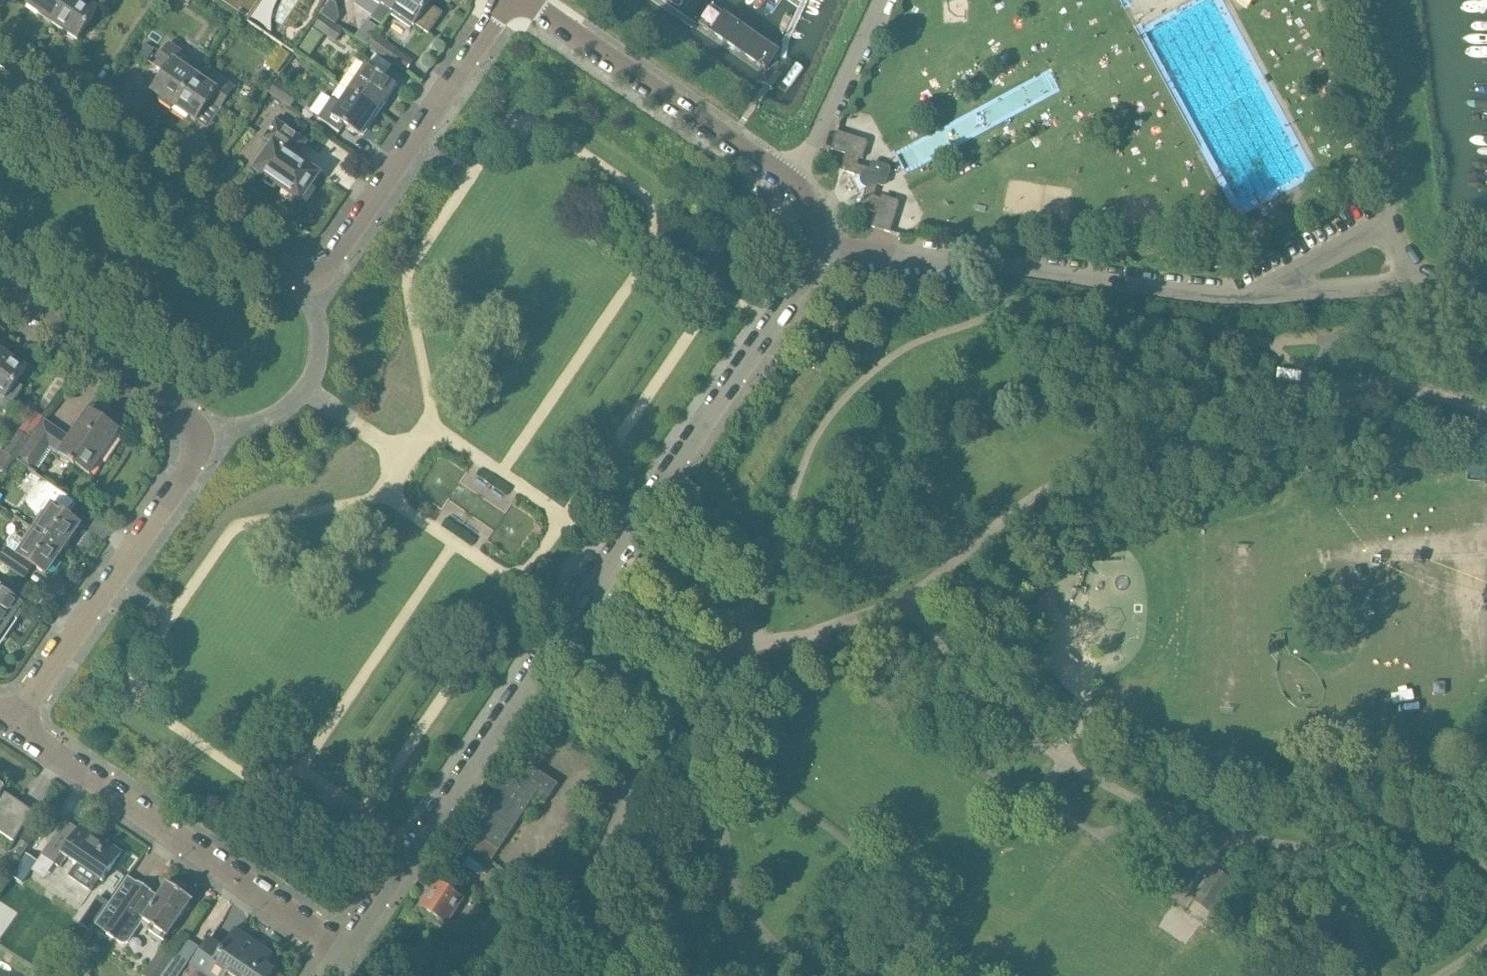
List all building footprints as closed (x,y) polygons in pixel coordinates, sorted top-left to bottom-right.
[(69,0),(32,0),(28,6),(53,23),(69,0)] [(53,23),(79,41),(99,11),(83,0),(69,0),(53,23)] [(249,23),(259,30),(280,0),(216,0),(249,23)] [(321,15),(322,16),(336,25),(340,19),(338,5),(331,0),(321,15)] [(382,3),(371,19),(383,27),(391,15),(401,0),(377,0),(382,3)] [(391,15),(413,30),(416,26),(429,34),(443,14),(430,5),(433,0),(401,0),(391,15)] [(784,54),(782,52),(709,3),(695,24),(696,24),(694,27),(742,60),(765,77),(764,78),(768,81),(741,117),(747,121),(773,85),(785,93),(803,67),(784,54)] [(345,31),(336,25),(322,16),(315,26),(337,42),(345,31)] [(377,34),(369,45),(391,60),(398,49),(377,34)] [(175,108),(196,76),(185,69),(190,63),(180,56),(182,52),(170,44),(155,66),(166,73),(153,93),(175,108)] [(349,92),(377,111),(395,85),(367,66),(349,92)] [(196,76),(175,108),(196,122),(210,103),(221,110),(236,89),(224,81),(222,84),(211,77),(207,84),(196,76)] [(298,94),(278,81),(276,80),(269,90),(290,105),(298,94)] [(332,100),(319,119),(340,133),(345,126),(360,136),(377,111),(349,92),(340,105),(332,100)] [(298,119),(291,128),(303,136),(309,126),(298,119)] [(302,145),(301,144),(275,127),(267,140),(275,145),(256,172),(267,179),(265,183),(276,191),(279,187),(302,203),(320,176),(294,158),(302,145)] [(859,158),(863,146),(867,147),(867,146),(863,145),(864,141),(837,133),(832,151),(833,151),(833,150),(846,155),(842,168),(841,168),(841,169),(842,169),(842,170),(844,170),(843,172),(843,173),(844,173),(845,171),(853,173),(853,175),(855,176),(855,175),(854,175),(856,169),(859,159),(863,160),(863,159),(859,158)] [(889,174),(890,173),(888,172),(886,169),(887,167),(886,166),(885,168),(874,164),(873,166),(871,165),(870,171),(867,170),(866,172),(865,175),(862,174),(862,177),(861,177),(860,178),(866,189),(867,189),(867,188),(870,189),(871,186),(876,188),(877,185),(880,186),(882,187),(883,185),(885,185),(889,174)] [(854,175),(855,175),(861,177),(862,177),(862,174),(865,175),(866,172),(856,169),(854,175)] [(867,189),(865,195),(865,196),(876,199),(880,186),(877,185),(876,188),(871,186),(870,189),(867,188),(867,189)] [(895,205),(896,201),(895,201),(894,205),(882,201),(883,197),(882,197),(881,201),(876,199),(865,196),(865,195),(864,195),(864,197),(866,197),(863,206),(861,205),(861,206),(863,207),(862,209),(863,209),(863,210),(864,210),(864,209),(877,213),(873,227),(872,226),(872,227),(890,233),(898,206),(895,205)] [(1307,229),(1306,227),(1305,226),(1303,225),(1301,225),(1299,226),(1290,231),(1288,232),(1287,234),(1287,236),(1287,237),(1288,239),(1307,229)] [(0,362),(0,409),(7,413),(24,389),(18,384),(28,370),(6,354),(0,362)] [(45,420),(17,461),(37,474),(53,451),(76,466),(77,465),(91,475),(92,473),(102,459),(98,456),(115,430),(120,433),(121,431),(90,411),(72,439),(60,431),(61,430),(45,420)] [(5,452),(0,449),(0,472),(2,473),(6,469),(9,471),(17,460),(31,439),(20,431),(5,452)] [(44,520),(36,531),(63,550),(80,525),(66,515),(75,502),(78,505),(79,504),(30,470),(29,471),(42,480),(24,506),(44,520)] [(24,578),(33,565),(47,574),(63,550),(36,531),(28,544),(18,537),(11,538),(8,542),(9,548),(0,562),(24,578)] [(6,631),(9,633),(22,613),(20,612),(23,606),(11,598),(14,594),(0,584),(0,640),(6,631)] [(519,786),(534,799),(545,806),(545,805),(545,804),(558,785),(531,767),(519,786)] [(506,778),(481,814),(469,832),(498,851),(534,799),(519,786),(506,778)] [(14,842),(34,813),(17,801),(15,804),(0,794),(5,788),(0,784),(0,832),(14,842)] [(64,825),(43,856),(59,868),(66,857),(77,864),(68,878),(92,893),(101,880),(103,882),(122,854),(81,826),(76,833),(64,825)] [(422,909),(431,915),(445,926),(455,911),(451,907),(458,897),(446,889),(460,868),(450,861),(432,889),(435,891),(422,909)] [(1213,870),(1197,893),(1193,899),(1211,911),(1231,882),(1213,870)] [(144,921),(154,928),(151,932),(165,941),(193,901),(169,884),(159,898),(151,892),(151,891),(141,883),(140,884),(141,884),(126,905),(116,897),(96,925),(106,932),(106,933),(126,948),(129,943),(144,921)] [(274,972),(265,965),(269,960),(264,956),(265,955),(245,941),(244,942),(234,935),(223,950),(209,941),(193,965),(209,975),(271,975),(274,972)] [(188,940),(178,954),(188,961),(199,947),(188,940)]
